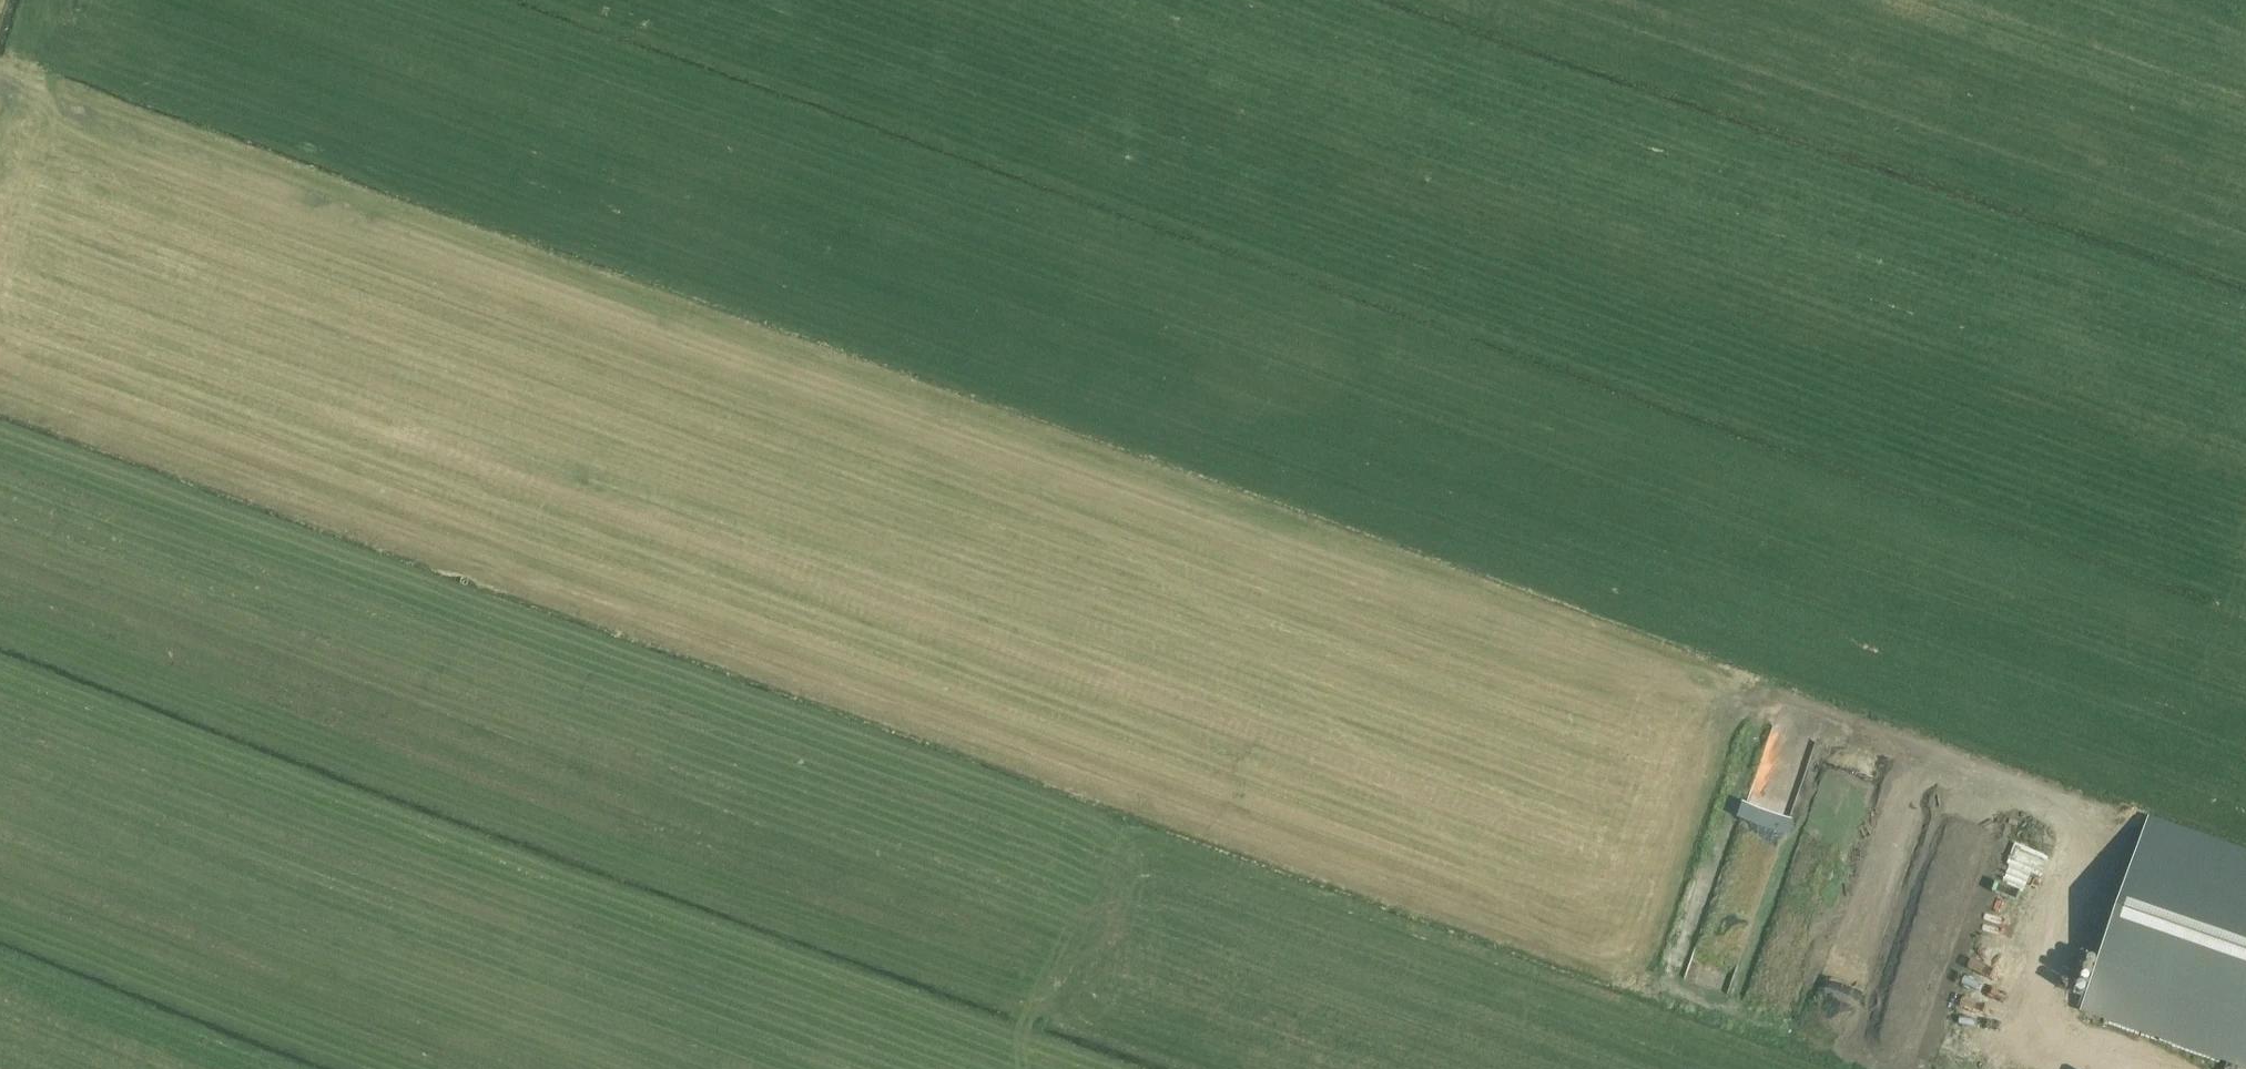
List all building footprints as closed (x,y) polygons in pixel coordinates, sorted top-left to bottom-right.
[(2147,823),(2082,1009),(2245,1066),(2245,858),(2147,823)]
